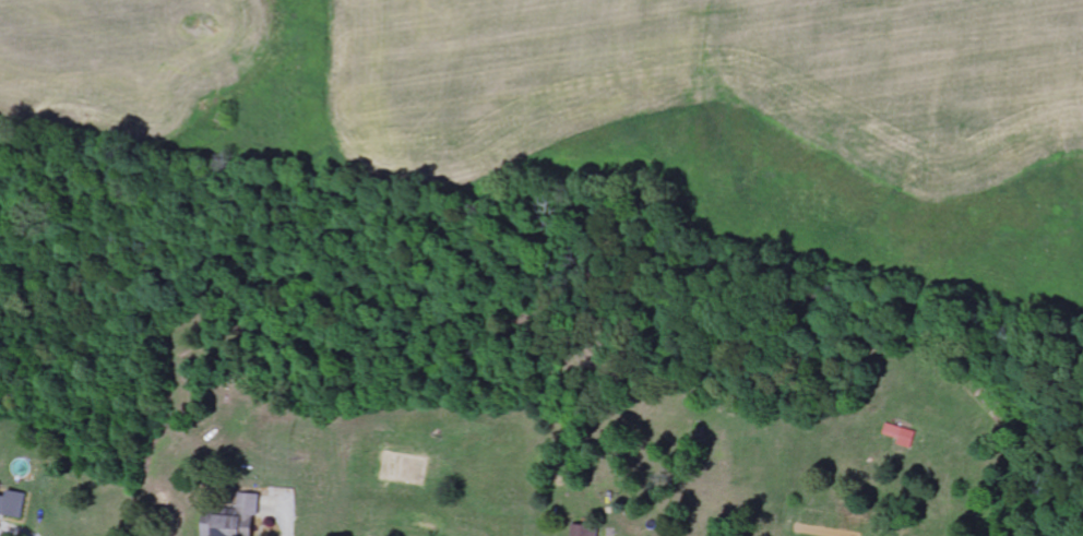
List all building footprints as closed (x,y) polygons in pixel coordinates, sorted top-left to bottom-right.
[(888,435),(904,439),(902,446),(917,450),(921,431),(890,425),(888,435)] [(30,497),(3,492),(5,484),(0,483),(0,514),(26,519),(30,497)] [(243,494),(242,518),(216,517),(216,509),(209,509),(208,531),(219,532),(219,535),(252,535),(252,517),(263,517),(264,495),(243,494)] [(603,528),(577,526),(576,535),(603,535),(603,528)]
